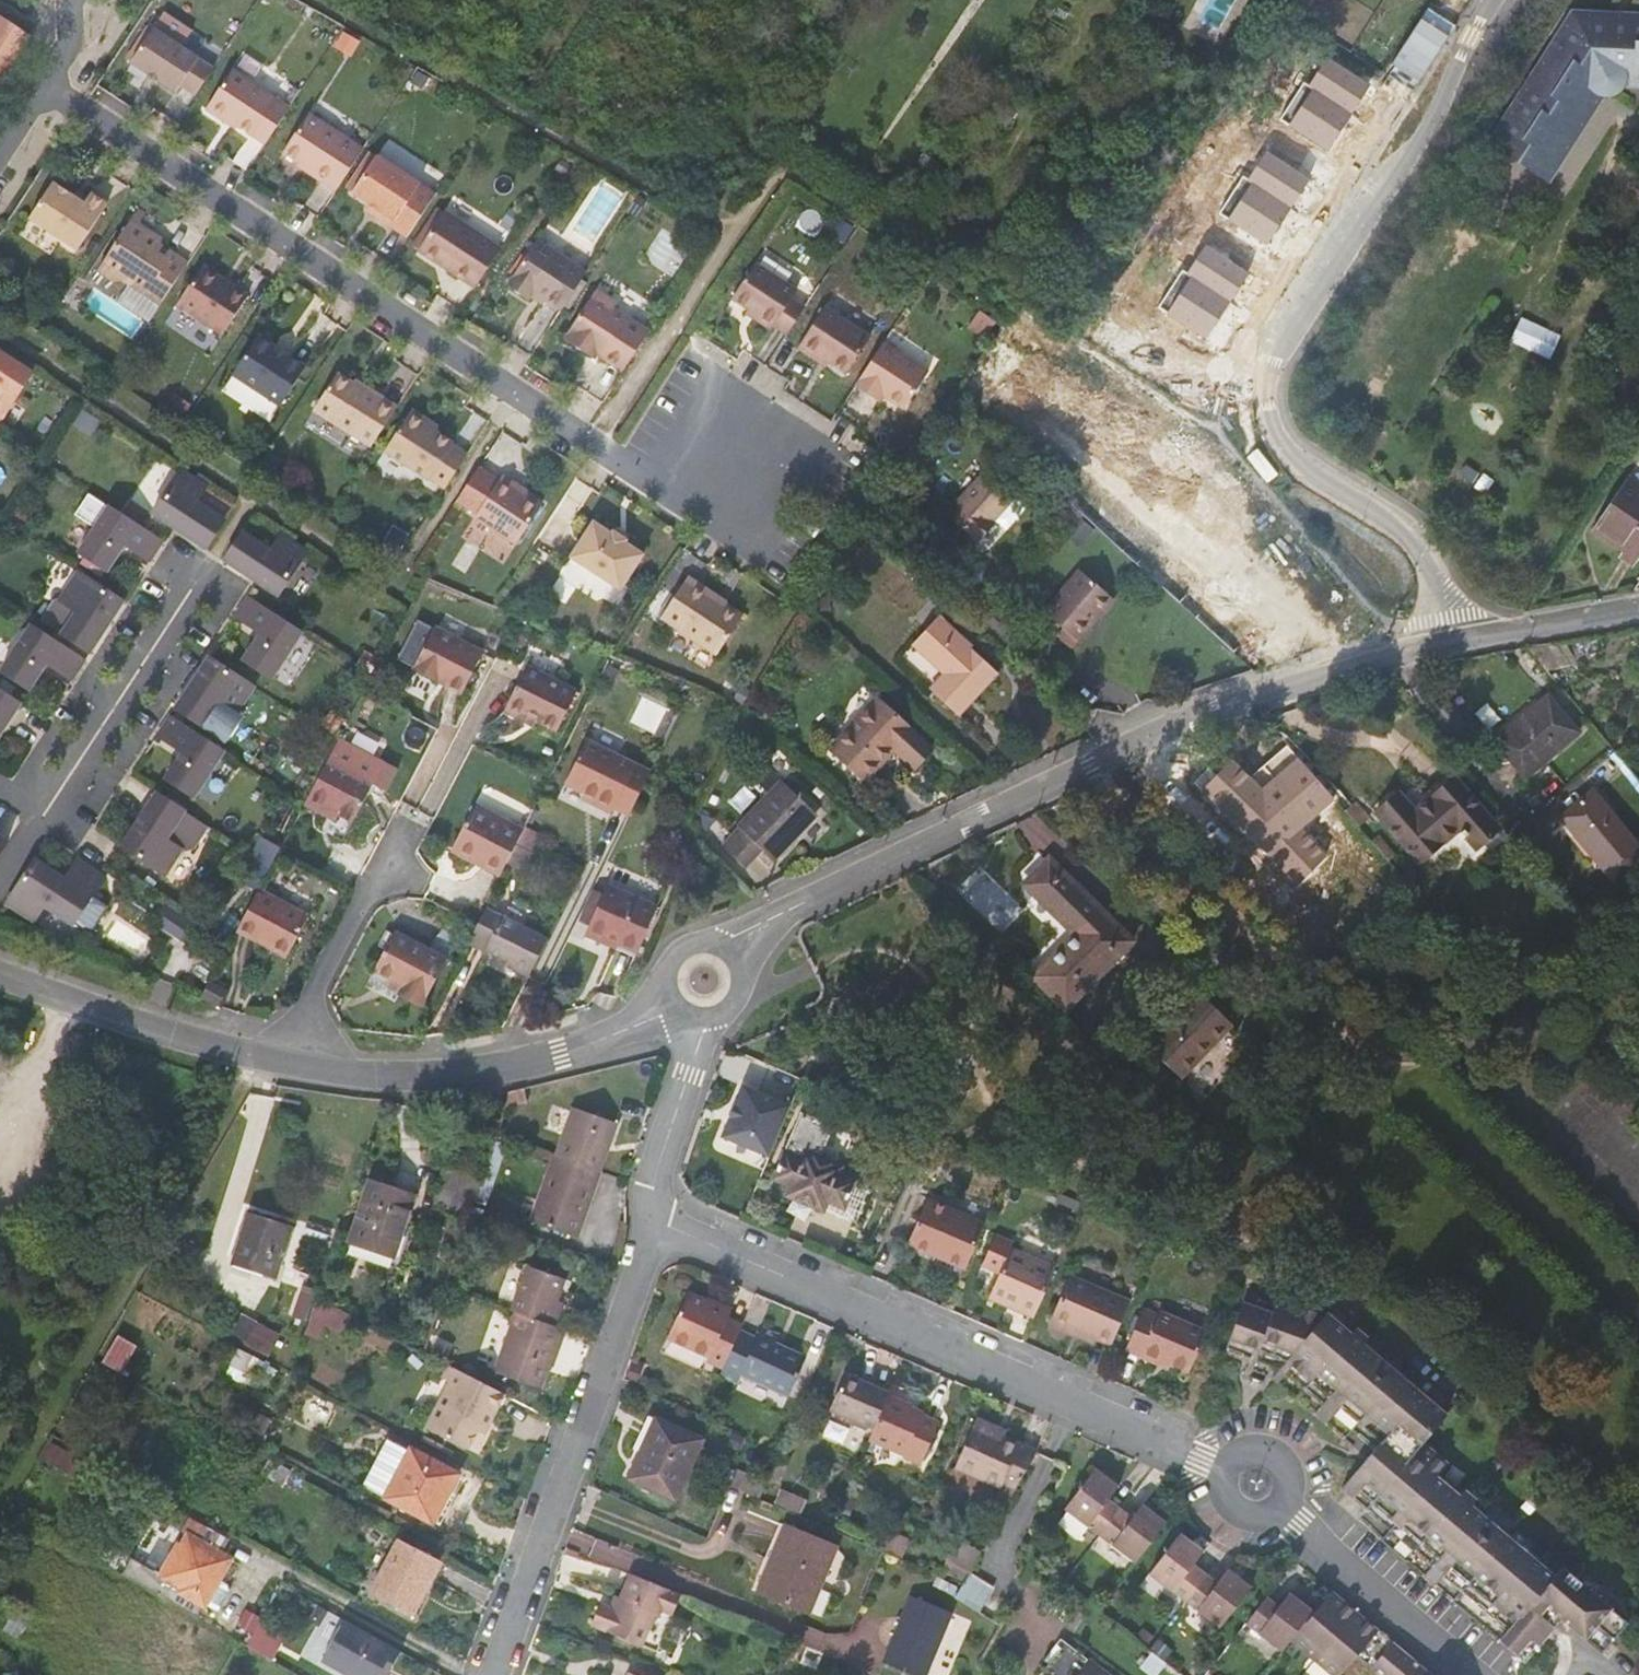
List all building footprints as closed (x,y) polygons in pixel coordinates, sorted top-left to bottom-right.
[(1542,172),(1593,92),(1594,93),(1595,94),(1596,94),(1597,95),(1599,96),(1600,96),(1601,96),(1603,97),(1604,97),(1605,97),(1607,97),(1608,97),(1609,97),(1611,96),(1612,96),(1613,96),(1615,95),(1616,94),(1617,94),(1618,93),(1619,92),(1620,91),(1621,90),(1622,89),(1623,88),(1623,87),(1624,87),(1624,85),(1625,84),(1625,83),(1625,82),(1638,82),(1638,13),(1625,13),(1625,20),(1575,18),(1533,84),(1527,80),(1490,138),(1542,172)] [(29,37),(0,18),(0,81),(29,37)] [(177,91),(199,57),(154,28),(132,62),(177,91)] [(229,75),(206,109),(226,122),(228,119),(266,144),(286,113),(229,75)] [(1593,92),(1542,172),(1552,178),(1604,97),(1603,97),(1601,96),(1600,96),(1599,96),(1597,95),(1596,94),(1595,94),(1594,93),(1593,92)] [(363,150),(309,114),(283,153),(308,169),(307,171),(337,190),(363,150)] [(407,237),(435,195),(377,156),(353,193),(381,211),(377,217),(407,237)] [(78,250),(108,204),(91,193),(85,203),(53,183),(30,218),(78,250)] [(501,249),(444,211),(418,250),(462,279),(465,275),(478,284),(501,249)] [(161,304),(187,264),(146,237),(149,233),(131,221),(99,270),(117,282),(124,280),(161,304)] [(586,273),(537,241),(507,287),(528,300),(533,293),(561,311),(586,273)] [(797,290),(756,263),(733,299),(759,316),(756,320),(771,330),(774,326),(787,335),(805,307),(792,299),(797,290)] [(248,296),(202,266),(177,305),(222,335),(248,296)] [(623,371),(649,332),(612,308),(610,300),(602,295),(594,296),(593,295),(564,339),(585,353),(588,348),(623,371)] [(871,338),(825,308),(798,349),(816,361),(818,356),(846,374),(871,338)] [(276,347),(258,335),(232,375),(280,406),(306,367),(288,355),(287,357),(275,349),(276,347)] [(928,373),(883,343),(855,386),(869,396),(873,390),(904,410),(928,373)] [(0,349),(0,422),(35,372),(0,349)] [(371,447),(397,408),(382,398),(383,397),(366,386),(365,389),(339,372),(314,410),(371,447)] [(1134,425),(1155,435),(1160,426),(1152,422),(1159,408),(1145,401),(1134,425)] [(416,413),(409,414),(384,452),(429,481),(430,479),(445,489),(467,455),(452,445),(453,443),(424,425),(423,417),(416,413)] [(195,540),(206,548),(225,519),(197,500),(207,485),(181,468),(152,512),(173,526),(178,529),(182,524),(189,528),(185,534),(195,540)] [(1017,494),(989,468),(947,514),(977,542),(994,523),(993,521),(1017,494)] [(475,518),(516,545),(542,506),(516,489),(518,486),(503,476),(475,518)] [(1638,559),(1638,485),(1627,477),(1592,530),(1623,550),(1619,556),(1634,566),(1638,559)] [(158,549),(163,541),(109,506),(89,493),(76,514),(95,526),(79,551),(108,570),(125,543),(151,560),(158,549)] [(620,590),(643,555),(625,543),(627,541),(613,532),(611,534),(593,522),(570,557),(620,590)] [(256,573),(252,578),(258,581),(278,595),(307,550),(282,533),(271,549),(243,531),(224,560),(236,567),(246,573),(249,568),(256,573)] [(1079,570),(1044,612),(1078,641),(1113,599),(1079,570)] [(116,613),(124,600),(80,571),(63,597),(45,625),(60,635),(89,654),(103,633),(97,629),(102,623),(107,626),(116,613)] [(717,597),(688,577),(661,618),(717,655),(743,616),(716,598),(717,597)] [(302,632),(248,596),(242,605),(236,615),(261,632),(243,658),(272,678),(302,632)] [(997,672),(937,617),(898,660),(957,715),(997,672)] [(79,669),(85,660),(31,624),(1,670),(30,689),(48,662),(73,679),(79,669)] [(434,628),(413,668),(462,692),(482,652),(434,628)] [(187,689),(174,710),(202,729),(218,738),(236,711),(253,685),(209,656),(200,669),(192,682),(197,685),(193,692),(187,689)] [(529,716),(557,730),(576,691),(526,666),(504,711),(526,722),(529,716)] [(21,702),(0,689),(0,723),(2,720),(7,724),(21,702)] [(1496,741),(1525,776),(1577,732),(1547,697),(1496,741)] [(915,767),(932,749),(877,699),(830,750),(865,781),(894,749),(915,767)] [(224,751),(170,715),(164,724),(158,734),(183,751),(166,777),(195,796),(224,751)] [(328,759),(305,803),(324,813),(326,808),(352,822),(373,783),(383,764),(339,740),(328,759)] [(630,815),(651,772),(586,741),(565,783),(593,797),(591,802),(612,812),(614,807),(630,815)] [(104,816),(96,829),(124,847),(140,858),(156,833),(169,830),(183,809),(160,794),(131,775),(117,796),(122,799),(118,806),(113,803),(104,816)] [(1398,792),(1375,812),(1420,863),(1443,844),(1459,829),(1476,849),(1499,829),(1454,777),(1431,797),(1415,811),(1398,792)] [(773,859),(816,814),(782,781),(722,845),(745,868),(763,850),(773,859)] [(1562,817),(1615,881),(1638,861),(1638,848),(1593,792),(1562,817)] [(1355,802),(1345,811),(1359,826),(1369,817),(1355,802)] [(518,843),(524,829),(475,804),(452,847),(484,863),(482,867),(501,876),(518,843)] [(1315,829),(1269,877),(1303,910),(1349,862),(1315,829)] [(8,840),(0,835),(0,853),(8,840)] [(1372,842),(1389,861),(1395,855),(1379,836),(1372,842)] [(48,866),(36,858),(6,903),(34,921),(44,905),(73,924),(105,875),(78,858),(60,885),(53,881),(58,873),(48,866)] [(1131,941),(1049,860),(1026,884),(1066,923),(1069,920),(1079,931),(1077,934),(1034,976),(1065,1007),(1131,941)] [(657,907),(607,885),(602,895),(589,925),(585,935),(603,943),(605,938),(637,952),(657,907)] [(259,890),(237,931),(261,944),(263,940),(289,953),(309,916),(259,890)] [(602,895),(593,890),(578,919),(589,925),(602,895)] [(477,925),(469,942),(510,962),(508,966),(528,976),(546,938),(485,908),(477,925)] [(108,918),(100,939),(145,956),(153,934),(108,918)] [(1069,920),(1066,923),(1077,934),(1079,931),(1069,920)] [(446,959),(394,931),(374,970),(403,986),(399,994),(422,1006),(446,959)] [(1199,992),(1147,1046),(1182,1079),(1233,1025),(1199,992)] [(722,1136),(770,1156),(791,1106),(743,1086),(722,1136)] [(524,1088),(508,1092),(504,1107),(527,1102),(524,1088)] [(555,1155),(600,1171),(617,1123),(572,1107),(555,1155)] [(946,1141),(936,1165),(940,1167),(951,1143),(946,1141)] [(787,1194),(822,1209),(826,1199),(843,1206),(854,1182),(837,1175),(840,1167),(827,1162),(824,1170),(802,1160),(785,1153),(775,1178),(792,1185),(787,1194)] [(805,1153),(802,1160),(824,1170),(827,1162),(805,1153)] [(555,1155),(554,1155),(531,1221),(571,1235),(579,1211),(585,1214),(600,1171),(555,1155)] [(469,1214),(480,1181),(444,1169),(434,1203),(469,1214)] [(414,1196),(369,1181),(349,1242),(393,1257),(414,1196)] [(1070,1198),(1060,1194),(1057,1202),(1067,1206),(1070,1198)] [(985,1223),(927,1198),(910,1239),(944,1254),(942,1259),(965,1269),(985,1223)] [(1080,1203),(1070,1198),(1067,1206),(1077,1210),(1080,1203)] [(577,1237),(585,1214),(579,1211),(571,1235),(577,1237)] [(290,1228),(249,1215),(234,1262),(275,1275),(290,1228)] [(989,1297),(1034,1317),(1055,1268),(1010,1248),(1012,1243),(995,1235),(982,1265),(999,1273),(989,1297)] [(516,1312),(555,1326),(561,1309),(555,1307),(565,1279),(527,1265),(511,1311),(516,1312)] [(1111,1344),(1130,1301),(1121,1297),(1070,1276),(1049,1323),(1069,1332),(1071,1327),(1111,1344)] [(288,1330),(299,1334),(312,1297),(301,1293),(288,1330)] [(739,1332),(742,1326),(727,1318),(730,1312),(688,1293),(667,1337),(709,1356),(707,1360),(723,1368),(739,1332)] [(1272,1313),(1243,1302),(1226,1346),(1281,1366),(1354,1428),(1360,1421),(1382,1441),(1348,1481),(1389,1515),(1385,1522),(1391,1528),(1376,1540),(1518,1664),(1545,1638),(1561,1619),(1602,1653),(1610,1644),(1618,1634),(1627,1623),(1562,1568),(1554,1576),(1543,1566),(1510,1538),(1471,1506),(1476,1500),(1464,1490),(1459,1496),(1437,1477),(1448,1464),(1423,1443),(1427,1437),(1446,1415),(1410,1384),(1398,1373),(1363,1344),(1368,1338),(1356,1328),(1351,1334),(1327,1313),(1320,1321),(1302,1315),(1305,1306),(1278,1296),(1272,1313)] [(348,1315),(318,1300),(312,1317),(341,1330),(348,1315)] [(1327,1313),(1305,1306),(1302,1315),(1320,1321),(1327,1313)] [(1188,1372),(1206,1331),(1160,1311),(1159,1315),(1142,1309),(1125,1350),(1142,1357),(1143,1353),(1188,1372)] [(555,1326),(516,1312),(494,1372),(540,1388),(556,1345),(559,1347),(565,1330),(555,1326)] [(267,1356),(278,1335),(256,1323),(245,1344),(267,1356)] [(756,1339),(739,1332),(723,1368),(720,1376),(737,1384),(742,1374),(789,1396),(806,1358),(776,1345),(780,1335),(762,1327),(756,1339)] [(104,1361),(123,1371),(137,1345),(118,1335),(104,1361)] [(490,1421),(505,1394),(449,1365),(442,1377),(449,1381),(426,1427),(468,1448),(484,1418),(490,1421)] [(828,1412),(872,1431),(887,1397),(889,1393),(845,1374),(828,1412)] [(872,1431),(866,1443),(903,1458),(903,1456),(921,1464),(939,1422),(910,1410),(911,1407),(887,1397),(872,1431)] [(1015,1489),(1036,1451),(992,1429),(993,1426),(976,1419),(955,1467),(1001,1487),(1004,1483),(1015,1489)] [(640,1452),(626,1482),(674,1504),(703,1439),(660,1420),(644,1454),(640,1452)] [(366,1487),(432,1523),(458,1474),(391,1439),(366,1487)] [(283,1467),(269,1459),(261,1474),(275,1482),(283,1467)] [(291,1471),(283,1467),(275,1482),(283,1486),(291,1471)] [(766,1481),(735,1468),(728,1484),(758,1497),(766,1481)] [(1099,1535),(1120,1509),(1108,1500),(1118,1487),(1095,1468),(1064,1509),(1099,1535)] [(954,1470),(950,1483),(980,1493),(984,1480),(954,1470)] [(1002,1512),(1015,1489),(1004,1483),(1001,1487),(991,1506),(1002,1512)] [(1120,1509),(1099,1535),(1136,1563),(1166,1522),(1142,1505),(1133,1518),(1120,1509)] [(785,1525),(758,1591),(808,1613),(836,1547),(785,1525)] [(879,1548),(900,1557),(907,1541),(885,1532),(879,1548)] [(1149,1574),(1185,1601),(1205,1574),(1193,1565),(1204,1551),(1180,1534),(1149,1574)] [(122,1574),(197,1617),(230,1559),(188,1535),(182,1546),(178,1544),(161,1575),(131,1558),(122,1574)] [(370,1592),(413,1615),(430,1583),(427,1581),(438,1560),(398,1539),(370,1592)] [(945,1558),(969,1572),(980,1552),(956,1539),(945,1558)] [(1205,1574),(1185,1601),(1220,1628),(1251,1587),(1227,1570),(1217,1583),(1205,1574)] [(680,1594),(629,1573),(614,1609),(599,1603),(590,1625),(641,1646),(648,1628),(662,1610),(672,1614),(680,1594)] [(984,1609),(994,1585),(968,1574),(958,1598),(984,1609)] [(1332,1592),(1315,1613),(1294,1639),(1337,1674),(1341,1674),(1358,1655),(1382,1674),(1431,1674),(1332,1592)] [(1294,1639),(1315,1613),(1289,1593),(1279,1606),(1266,1597),(1246,1624),(1284,1653),(1294,1639)] [(881,1662),(913,1674),(924,1674),(950,1612),(910,1595),(881,1662)] [(324,1619),(304,1654),(319,1663),(339,1627),(324,1619)] [(249,1643),(274,1658),(286,1637),(262,1622),(249,1643)] [(350,1623),(328,1663),(349,1674),(387,1674),(390,1668),(400,1651),(350,1623)] [(1089,1660),(1065,1643),(1040,1674),(1108,1674),(1089,1660)] [(931,1674),(949,1674),(954,1661),(937,1656),(931,1674)]
